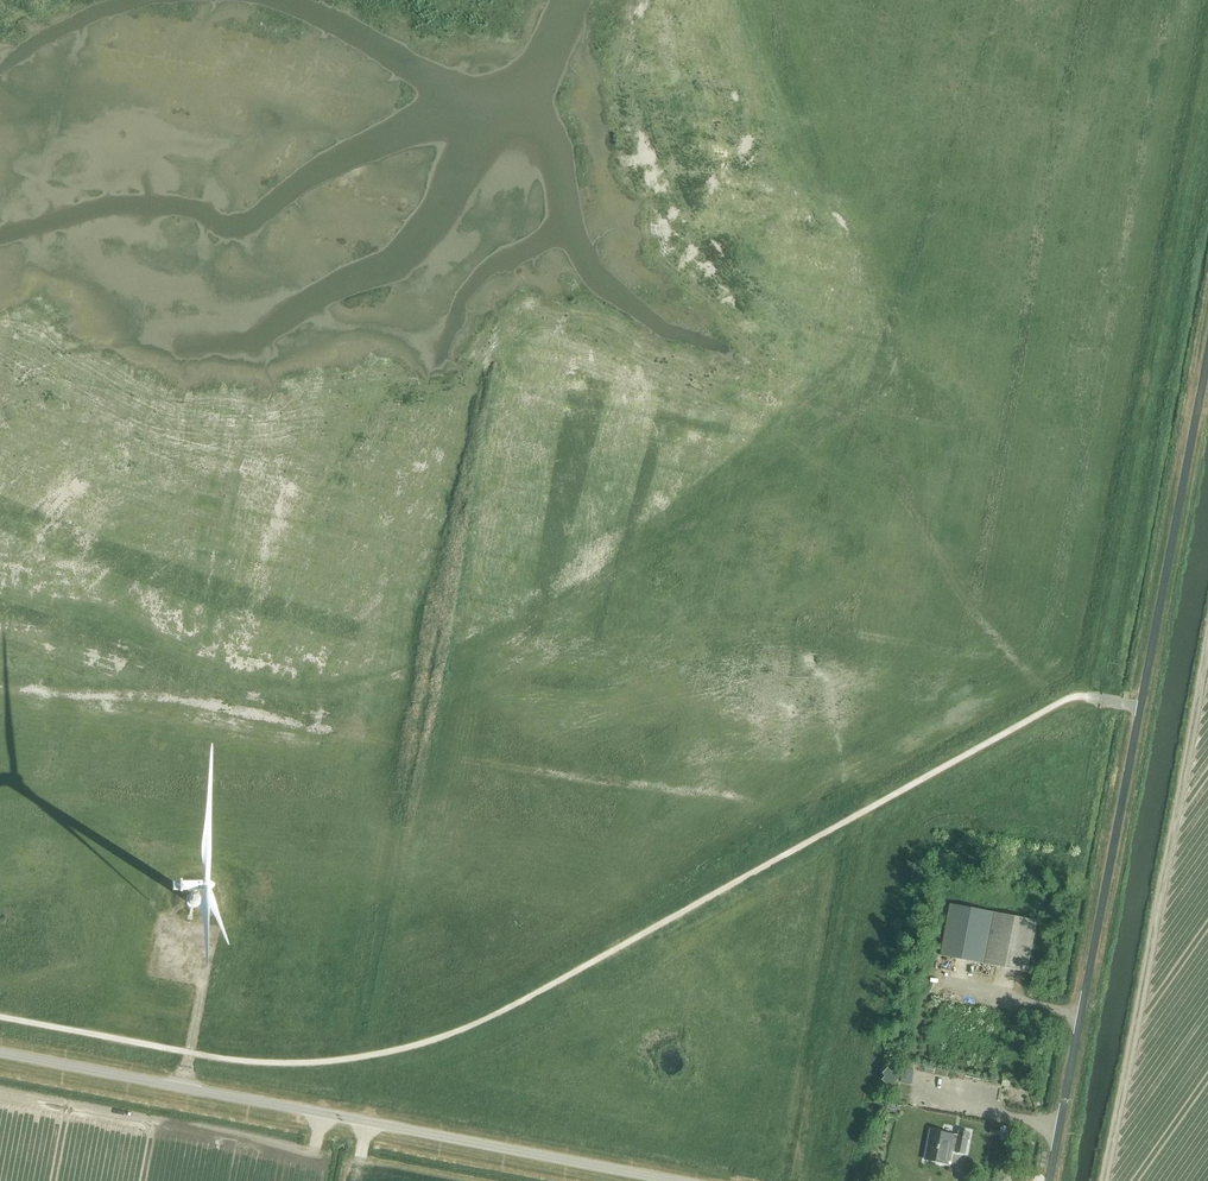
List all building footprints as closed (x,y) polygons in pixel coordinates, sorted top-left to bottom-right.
[(197,904),(198,901),(197,898),(195,896),(192,896),(189,898),(188,900),(189,903),(192,905),(195,905),(197,904)] [(941,956),(986,964),(996,913),(951,904),(941,956)] [(996,913),(986,964),(1026,972),(1036,920),(996,913)] [(903,1068),(901,1081),(911,1083),(914,1070),(903,1068)] [(889,1070),(884,1075),(887,1078),(884,1081),(894,1090),(897,1086),(895,1084),(899,1079),(889,1070)] [(925,1160),(948,1164),(950,1151),(965,1154),(969,1133),(959,1131),(958,1136),(930,1130),(925,1160)]
